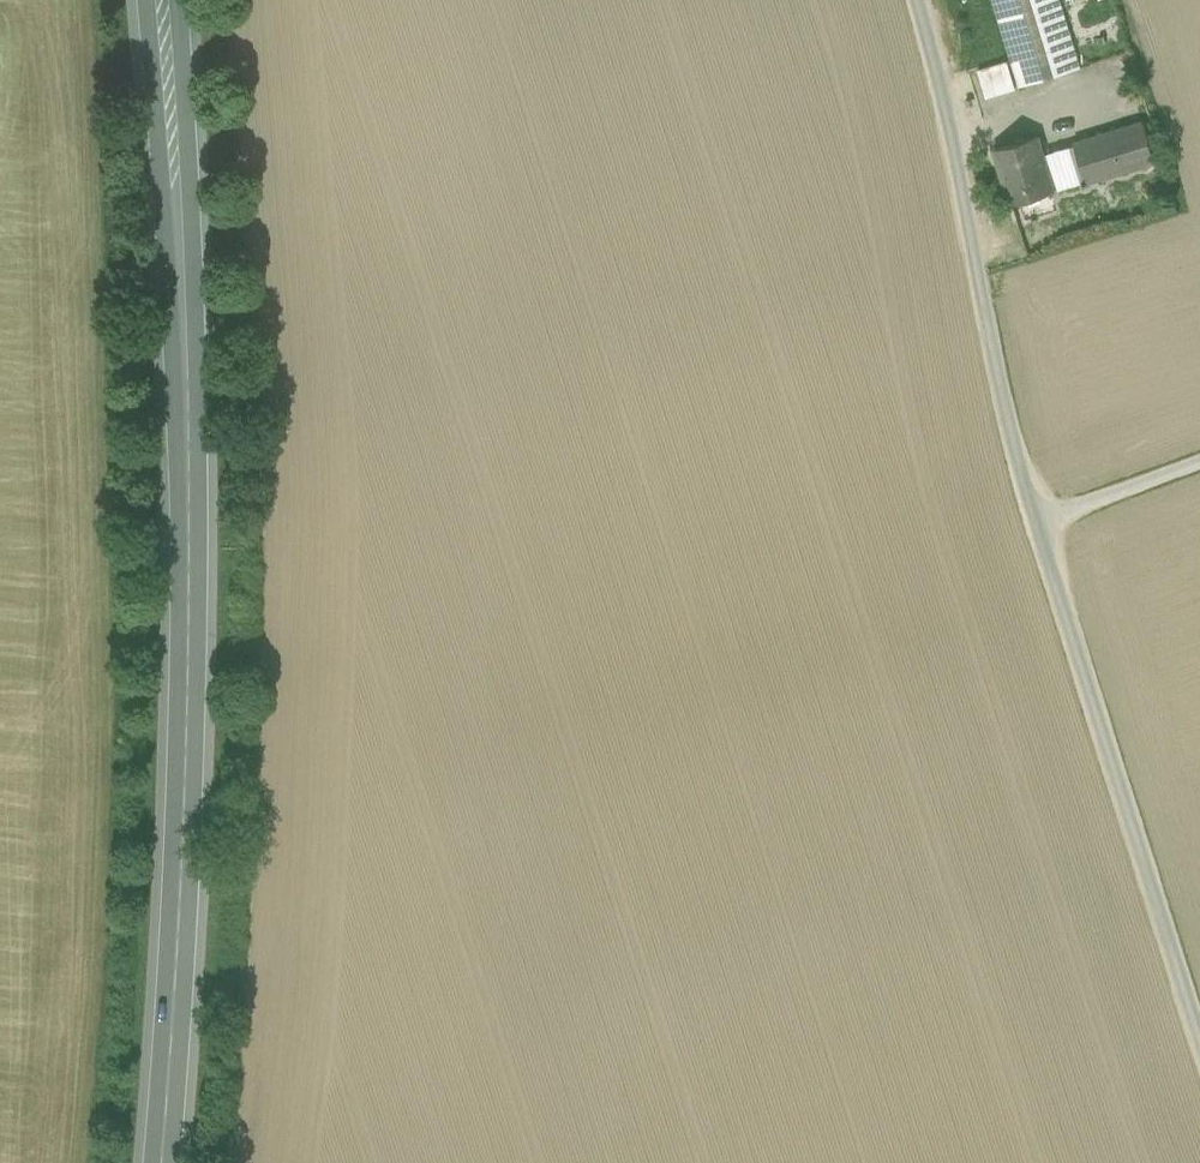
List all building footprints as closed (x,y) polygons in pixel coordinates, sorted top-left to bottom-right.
[(1022,98),(1085,79),(1062,0),(992,0),(1022,98)] [(1017,89),(1009,61),(980,70),(988,98),(1017,89)] [(1143,124),(1075,145),(1075,146),(1086,182),(1154,161),(1143,124)] [(1037,137),(996,149),(1012,204),(1053,191),(1043,156),(1037,137)] [(1053,191),(1086,182),(1075,146),(1043,156),(1053,191)]
